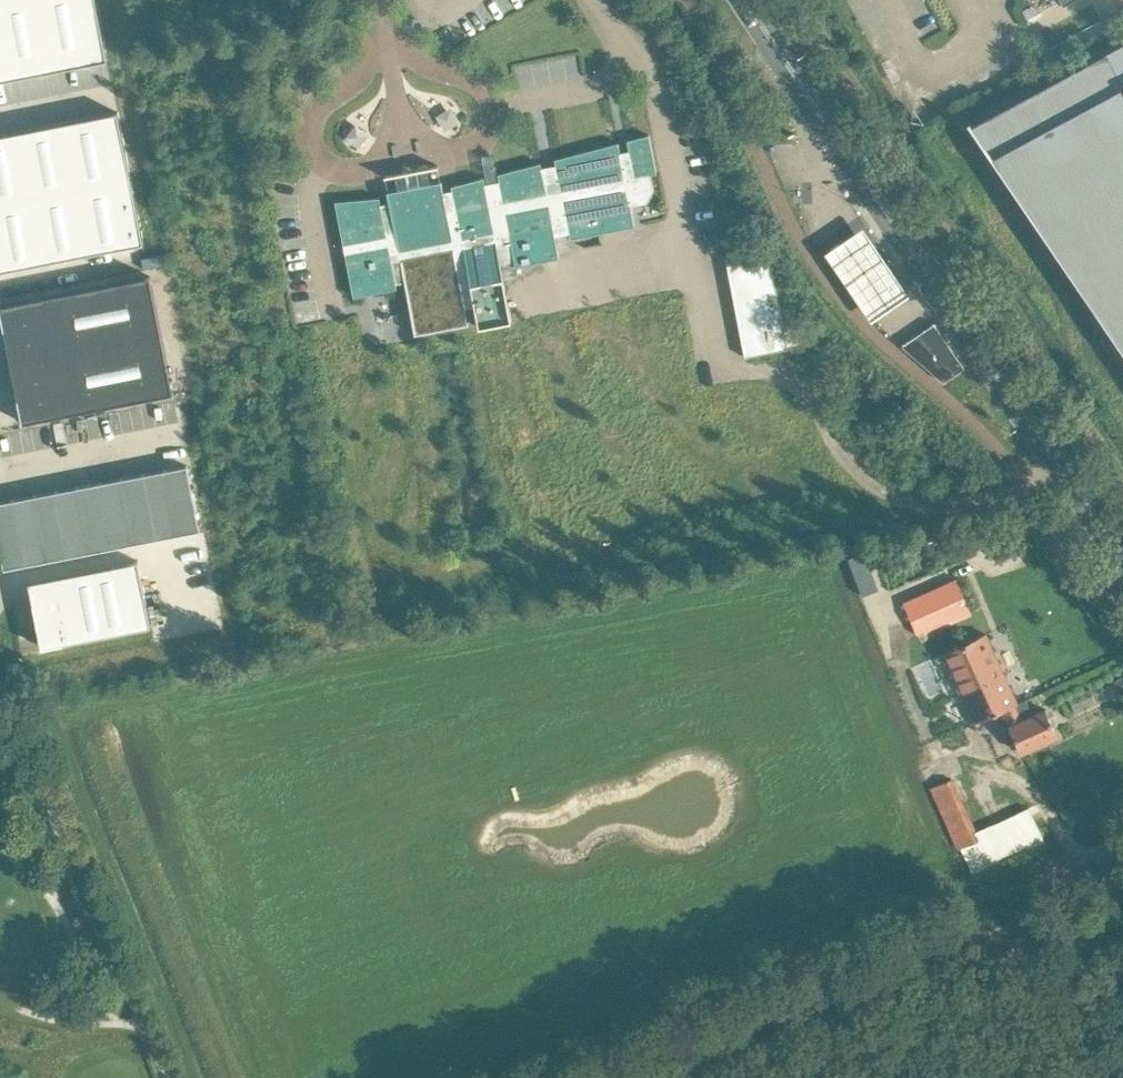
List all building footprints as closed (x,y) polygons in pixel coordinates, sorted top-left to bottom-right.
[(108,60),(97,0),(0,0),(0,81),(108,60)] [(968,121),(987,150),(1085,295),(1118,353),(1122,350),(1122,43),(973,123),(970,120),(968,121)] [(132,177),(119,111),(0,134),(0,203),(132,177)] [(555,158),(556,164),(542,167),(541,162),(498,173),(500,180),(485,183),(484,177),(452,185),(453,189),(444,191),(441,180),(420,184),(417,169),(406,171),(409,187),(388,191),(390,202),(381,203),(380,197),(336,201),(354,296),(397,288),(396,283),(405,281),(415,333),(469,323),(466,307),(475,305),(479,327),(512,320),(501,263),(515,260),(516,265),(559,257),(555,236),(570,233),(571,238),(635,226),(631,205),(648,202),(655,189),(652,174),(657,173),(649,134),(628,140),(630,150),(620,151),(619,142),(555,158)] [(132,177),(0,203),(0,271),(145,242),(132,177)] [(863,220),(825,246),(872,315),(910,289),(863,220)] [(788,348),(770,253),(727,261),(745,356),(788,348)] [(11,363),(162,334),(150,275),(0,304),(0,306),(11,363)] [(965,367),(939,330),(934,324),(927,328),(905,344),(904,343),(902,345),(944,381),(958,371),(965,367)] [(173,392),(162,334),(11,363),(23,422),(173,392)] [(0,501),(0,546),(4,568),(201,529),(188,464),(0,501)] [(42,647),(152,626),(139,559),(29,581),(42,647)] [(958,580),(904,603),(918,634),(971,610),(958,580)] [(1017,703),(986,634),(939,655),(970,724),(997,712),(1016,703),(1017,703)] [(1023,719),(1016,703),(997,712),(1016,754),(1058,735),(1046,708),(1023,719)] [(929,786),(957,849),(980,839),(953,777),(929,786)]
